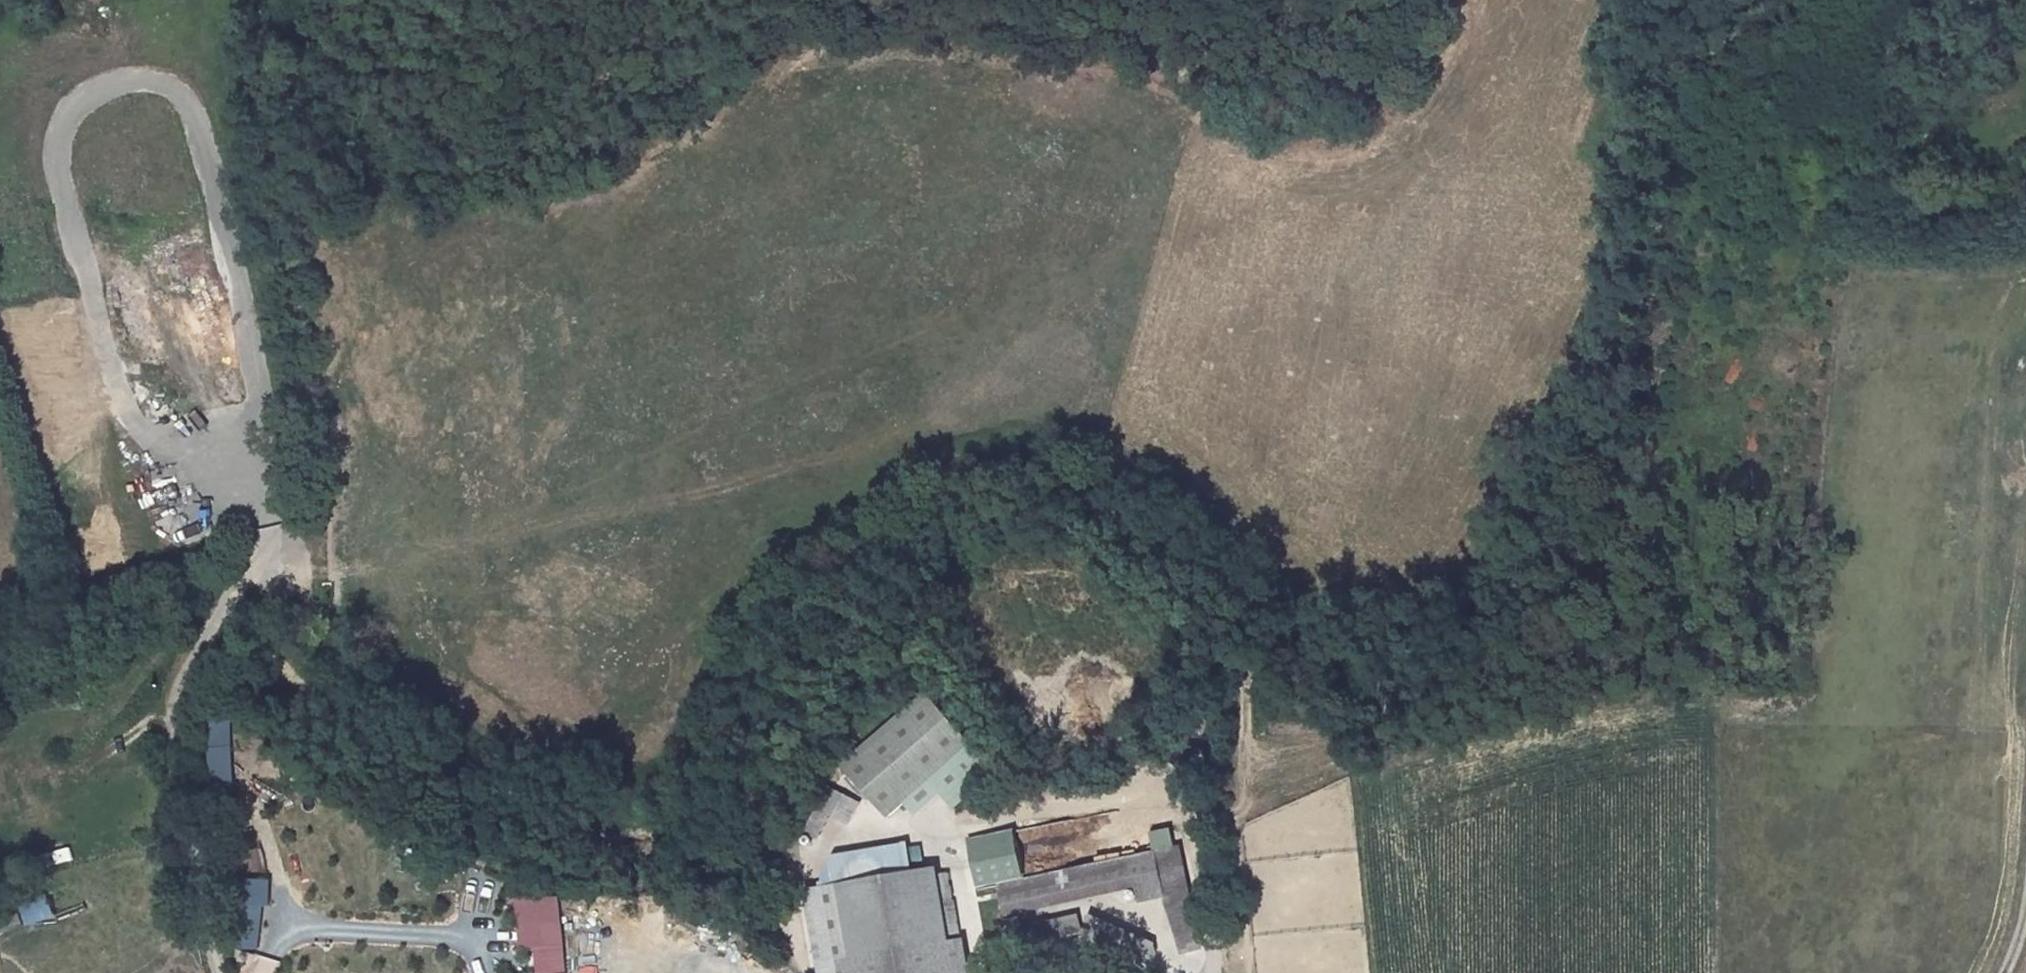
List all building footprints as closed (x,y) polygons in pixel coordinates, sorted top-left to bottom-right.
[(850,765),(892,821),(912,805),(919,815),(945,795),(956,808),(1003,774),(944,695),(850,765)] [(213,783),(240,783),(241,749),(214,749),(213,783)] [(836,817),(854,826),(866,803),(848,794),(836,817)] [(1178,837),(1011,864),(1005,866),(1007,887),(1140,866),(1144,890),(1170,886),(1183,938),(1194,936),(1178,837)] [(568,899),(523,900),(524,950),(539,950),(540,972),(569,972),(568,899)] [(1054,906),(1043,908),(1046,928),(1057,926),(1054,906)] [(1043,908),(1010,912),(1013,932),(1046,928),(1043,908)] [(1083,934),(1116,945),(1122,927),(1089,916),(1083,934)] [(831,947),(835,972),(973,972),(972,967),(965,925),(831,947)]
